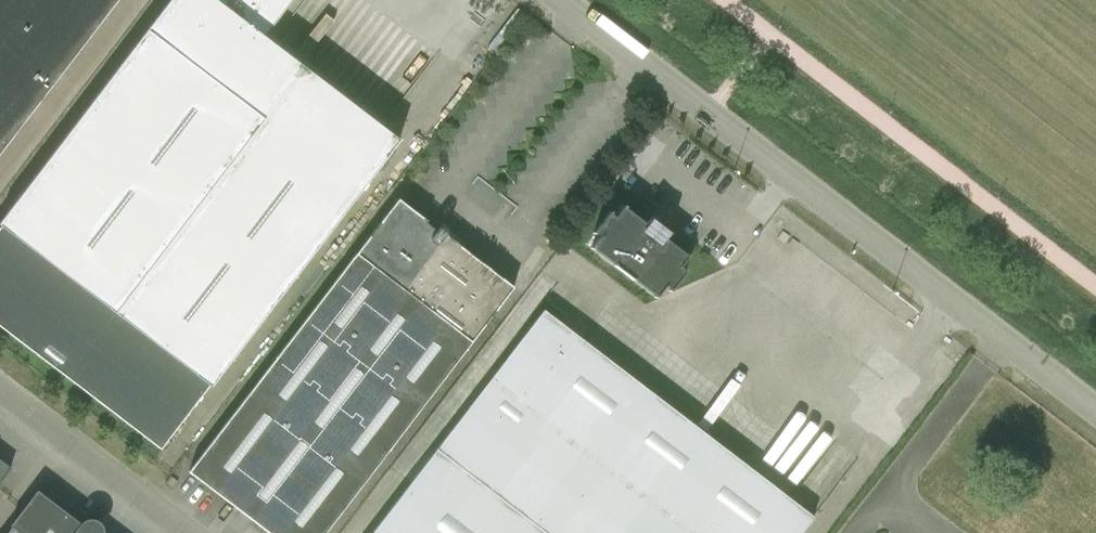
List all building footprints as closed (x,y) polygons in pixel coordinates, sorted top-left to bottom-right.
[(0,225),(0,327),(160,449),(394,142),(263,42),(295,0),(214,0),(212,2),(209,0),(173,0),(0,225)] [(118,0),(0,0),(0,154),(118,0)] [(269,532),(324,532),(422,406),(513,287),(454,241),(454,242),(445,235),(446,234),(446,230),(441,227),(437,227),(435,230),(424,222),(426,220),(398,198),(188,471),(269,532)] [(623,206),(615,216),(609,211),(593,233),(599,237),(591,248),(655,298),(664,287),(670,291),(686,270),(680,266),(688,256),(665,238),(670,232),(651,217),(646,223),(623,206)] [(813,517),(543,310),(436,449),(398,499),(371,532),(801,532),(813,517)] [(11,467),(0,459),(0,481),(11,467)] [(102,532),(102,531),(101,530),(101,528),(100,527),(99,525),(98,523),(96,522),(93,521),(92,520),(90,520),(87,521),(85,521),(83,523),(81,524),(37,490),(9,526),(10,526),(5,532),(101,532),(102,532)]
